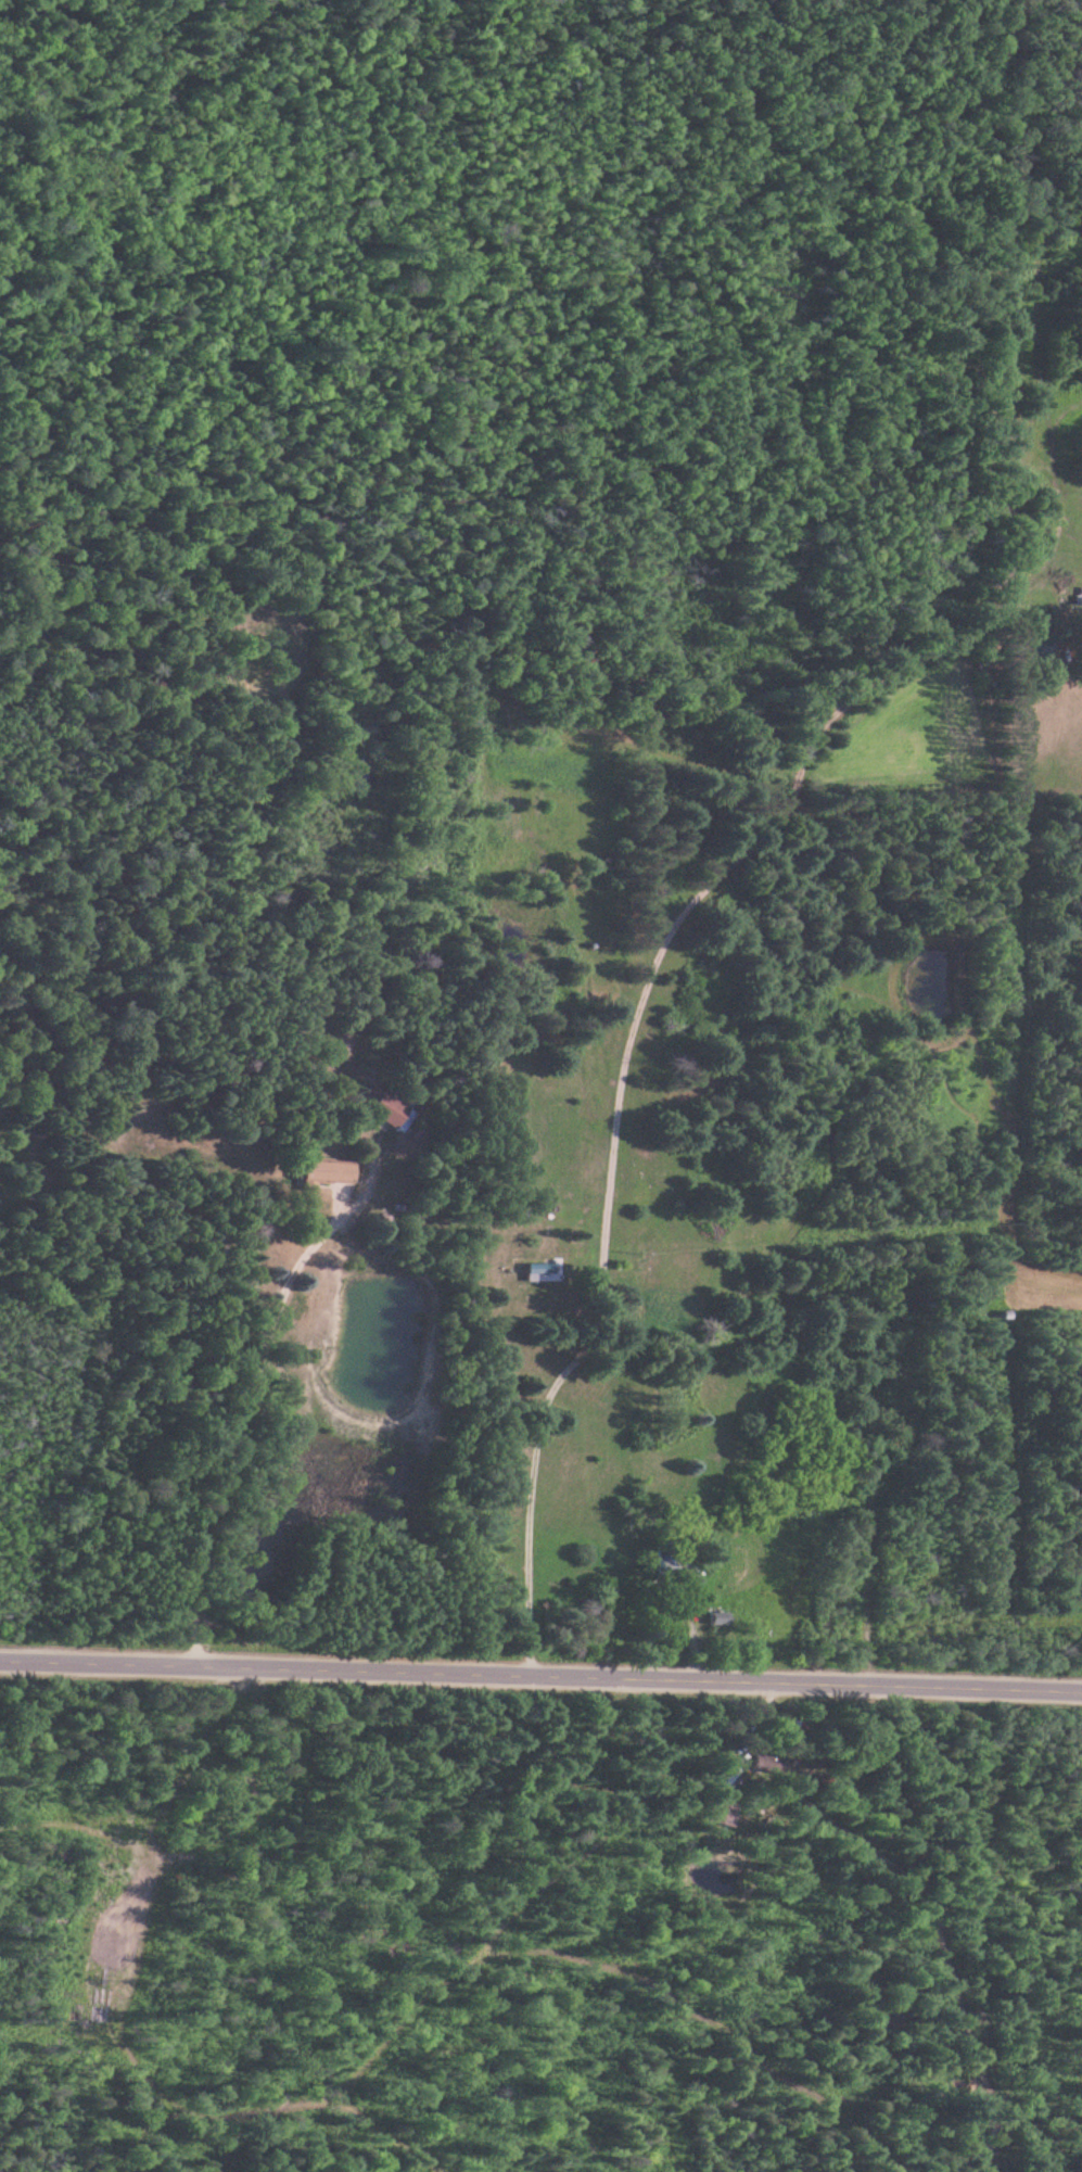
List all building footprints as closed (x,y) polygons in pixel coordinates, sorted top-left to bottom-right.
[(401,1130),(413,1108),(373,1085),(361,1108),(401,1130)] [(317,1191),(317,1183),(356,1183),(356,1160),(304,1159),(304,1191),(317,1191)] [(565,1264),(520,1263),(520,1275),(565,1275),(565,1264)] [(660,1574),(681,1574),(681,1578),(691,1578),(691,1559),(660,1559),(660,1574)] [(714,1626),(731,1626),(731,1613),(714,1613),(714,1626)]
